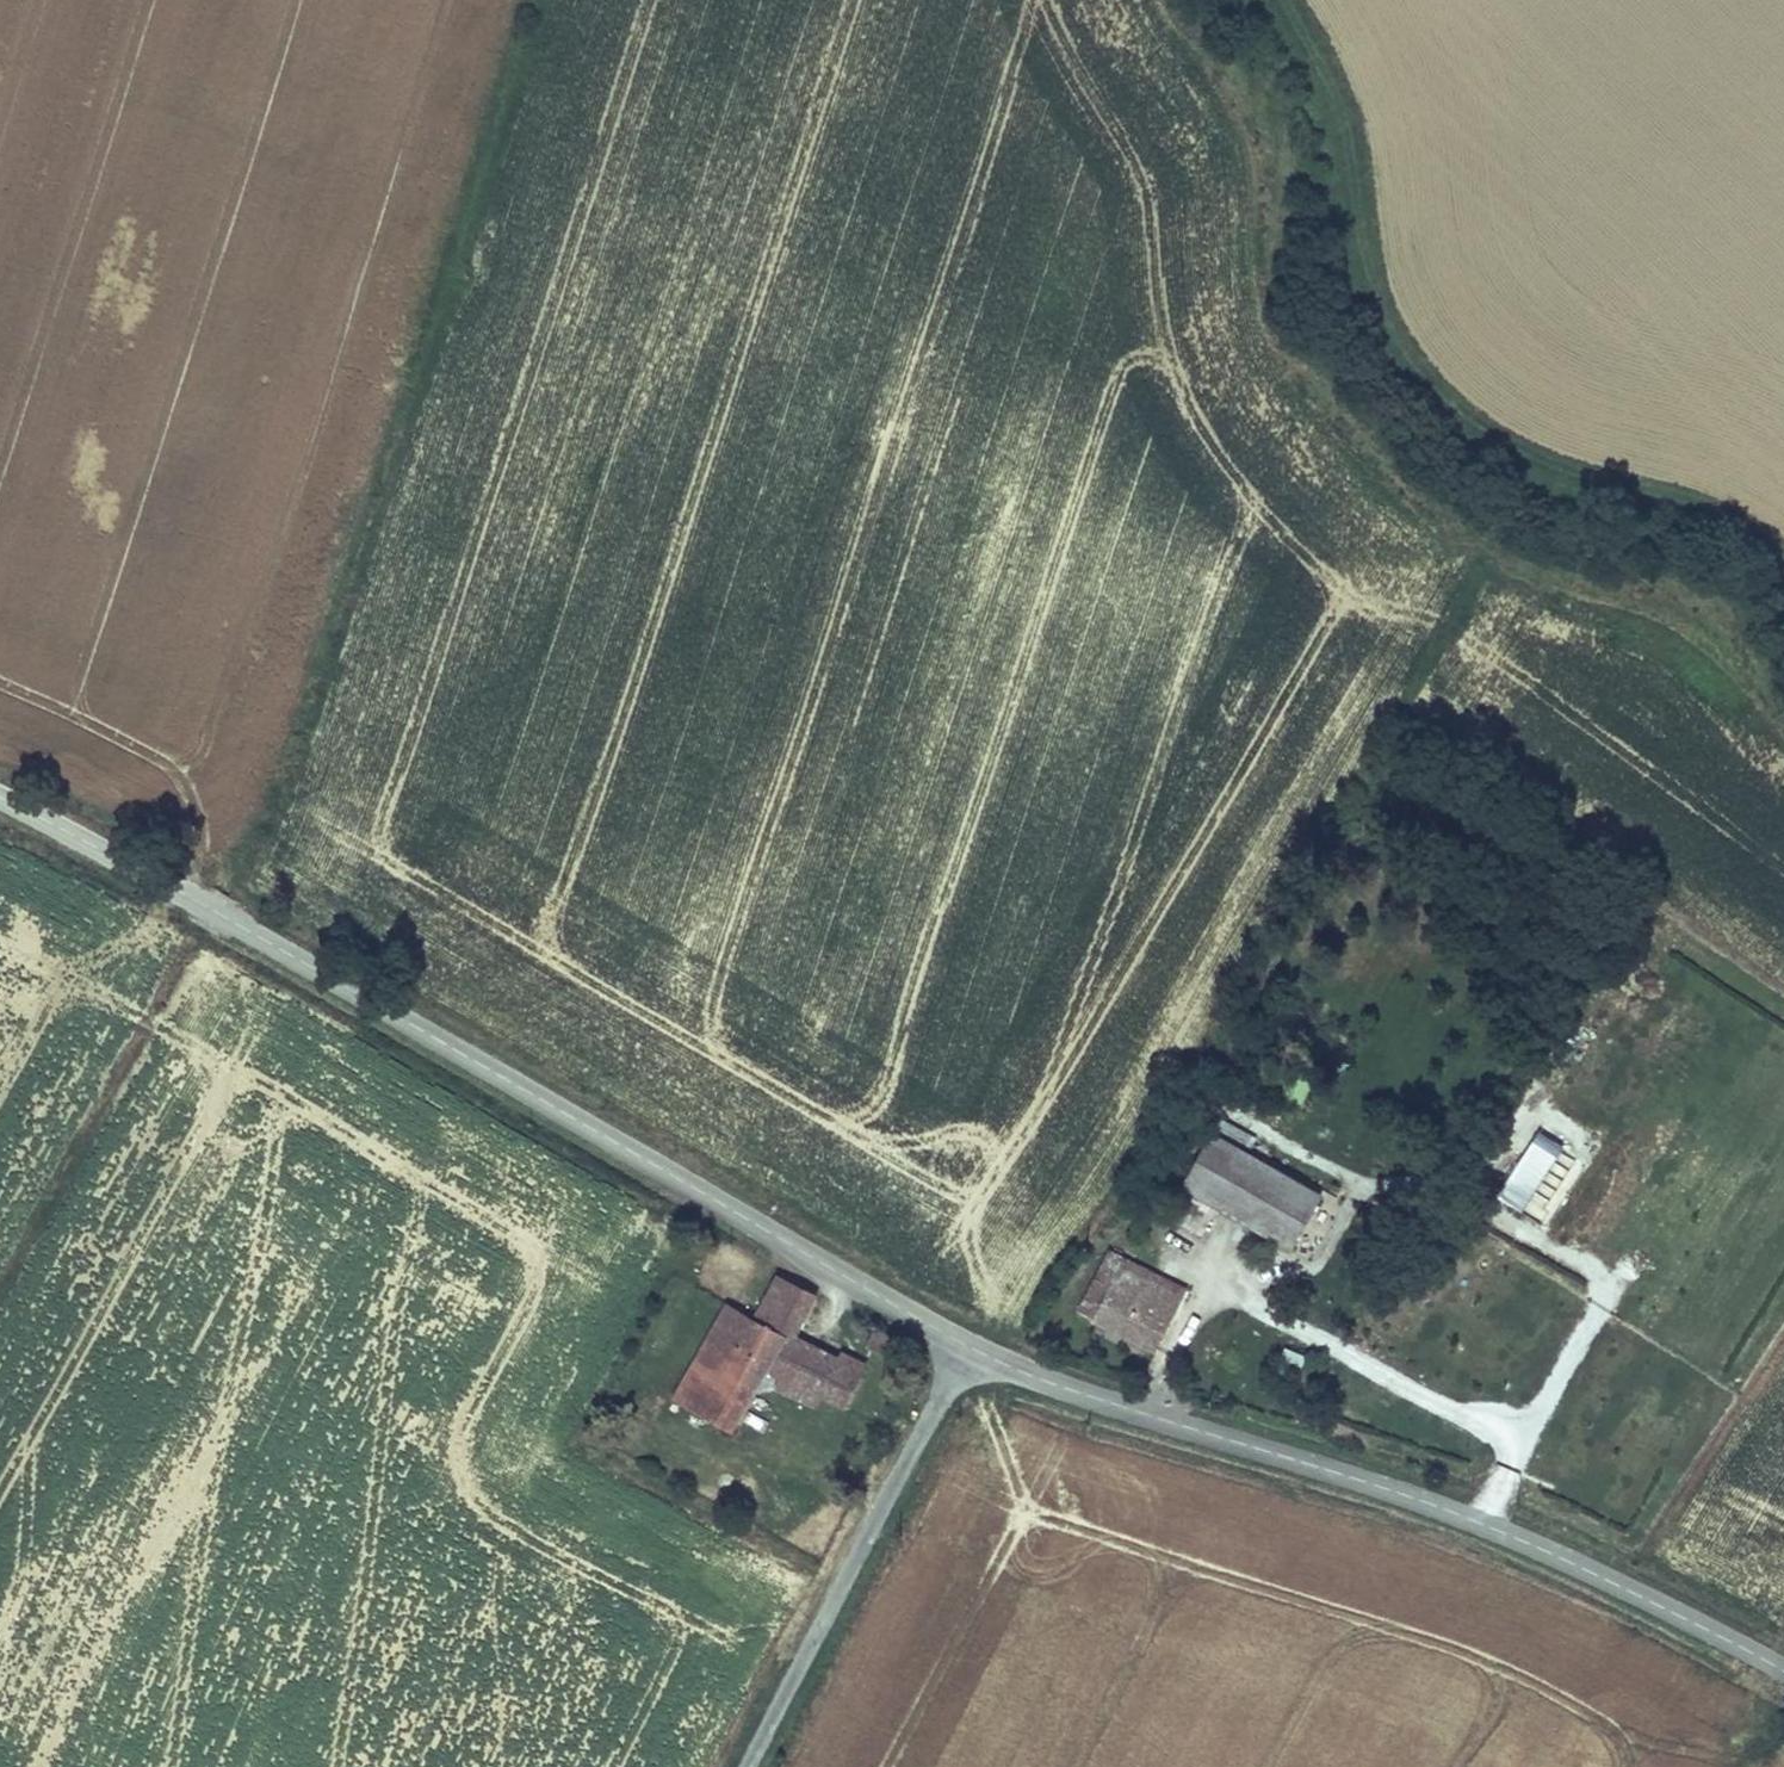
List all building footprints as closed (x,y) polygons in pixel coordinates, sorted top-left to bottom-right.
[(1496,1199),(1524,1217),(1566,1152),(1537,1134),(1496,1199)] [(1184,1187),(1289,1248),(1319,1196),(1213,1137),(1184,1187)] [(752,1311),(795,1332),(817,1290),(774,1269),(752,1311)] [(1170,1318),(1178,1302),(1119,1271),(1110,1290),(1170,1318)] [(1154,1349),(1170,1318),(1110,1290),(1093,1282),(1079,1310),(1154,1349)] [(841,1345),(836,1353),(795,1332),(752,1311),(722,1295),(689,1360),(750,1391),(763,1366),(778,1374),(818,1394),(841,1406),(866,1358),(841,1345)] [(1283,1351),(1276,1382),(1299,1386),(1305,1355),(1283,1351)] [(732,1426),(750,1391),(689,1360),(671,1395),(732,1426)] [(812,1407),(818,1394),(778,1374),(772,1386),(812,1407)]
